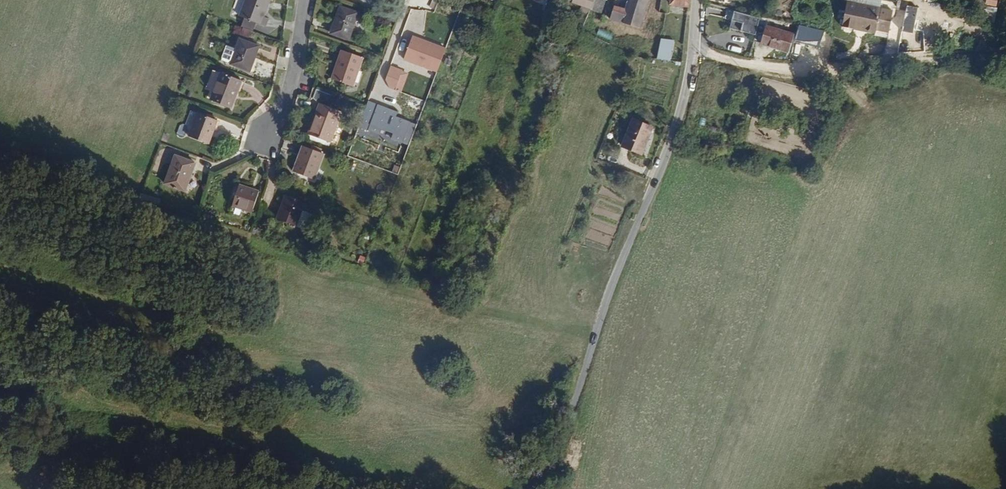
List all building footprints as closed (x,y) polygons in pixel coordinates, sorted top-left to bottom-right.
[(274,3),(266,0),(251,0),(242,25),(268,34),(270,28),(266,26),(274,3)] [(594,5),(581,0),(575,0),(573,6),(572,9),(590,16),(594,5)] [(608,0),(596,0),(594,5),(590,16),(589,18),(600,22),(608,0)] [(625,16),(621,28),(640,34),(651,2),(648,1),(648,0),(630,0),(625,16)] [(691,0),(672,0),(672,3),(670,15),(689,19),(691,0)] [(737,0),(716,0),(715,8),(735,11),(737,0)] [(847,3),(879,9),(881,0),(847,0),(847,3)] [(888,33),(893,12),(879,9),(847,3),(842,27),(875,34),(876,31),(888,33)] [(352,46),(361,19),(343,13),(333,40),(352,46)] [(621,28),(625,16),(615,13),(611,25),(621,28)] [(759,22),(733,15),(729,30),(755,37),(759,22)] [(824,32),(798,26),(793,42),(802,45),(802,44),(817,48),(815,51),(818,52),(824,32)] [(788,54),(793,38),(759,29),(755,45),(788,54)] [(412,38),(404,61),(438,72),(445,49),(412,38)] [(668,70),(673,47),(661,45),(656,68),(668,70)] [(254,80),(263,54),(243,47),(234,73),(254,80)] [(358,91),(368,62),(347,55),(337,84),(358,91)] [(403,71),(391,66),(385,80),(389,89),(395,90),(403,71)] [(235,113),(244,87),(225,80),(215,106),(235,113)] [(339,115),(344,101),(318,92),(314,103),(323,109),(339,115)] [(412,119),(367,104),(359,129),(403,144),(412,119)] [(336,149),(347,117),(339,115),(323,109),(312,141),(336,149)] [(215,149),(223,126),(203,119),(195,141),(215,149)] [(645,160),(655,133),(637,126),(626,153),(645,160)] [(188,196),(198,167),(178,160),(168,188),(188,196)] [(316,196),(325,169),(305,162),(295,189),(316,196)] [(255,219),(263,196),(244,190),(236,212),(255,219)] [(308,217),(311,208),(291,201),(282,228),(302,234),(308,217)] [(312,237),(318,220),(308,217),(302,234),(312,237)]
